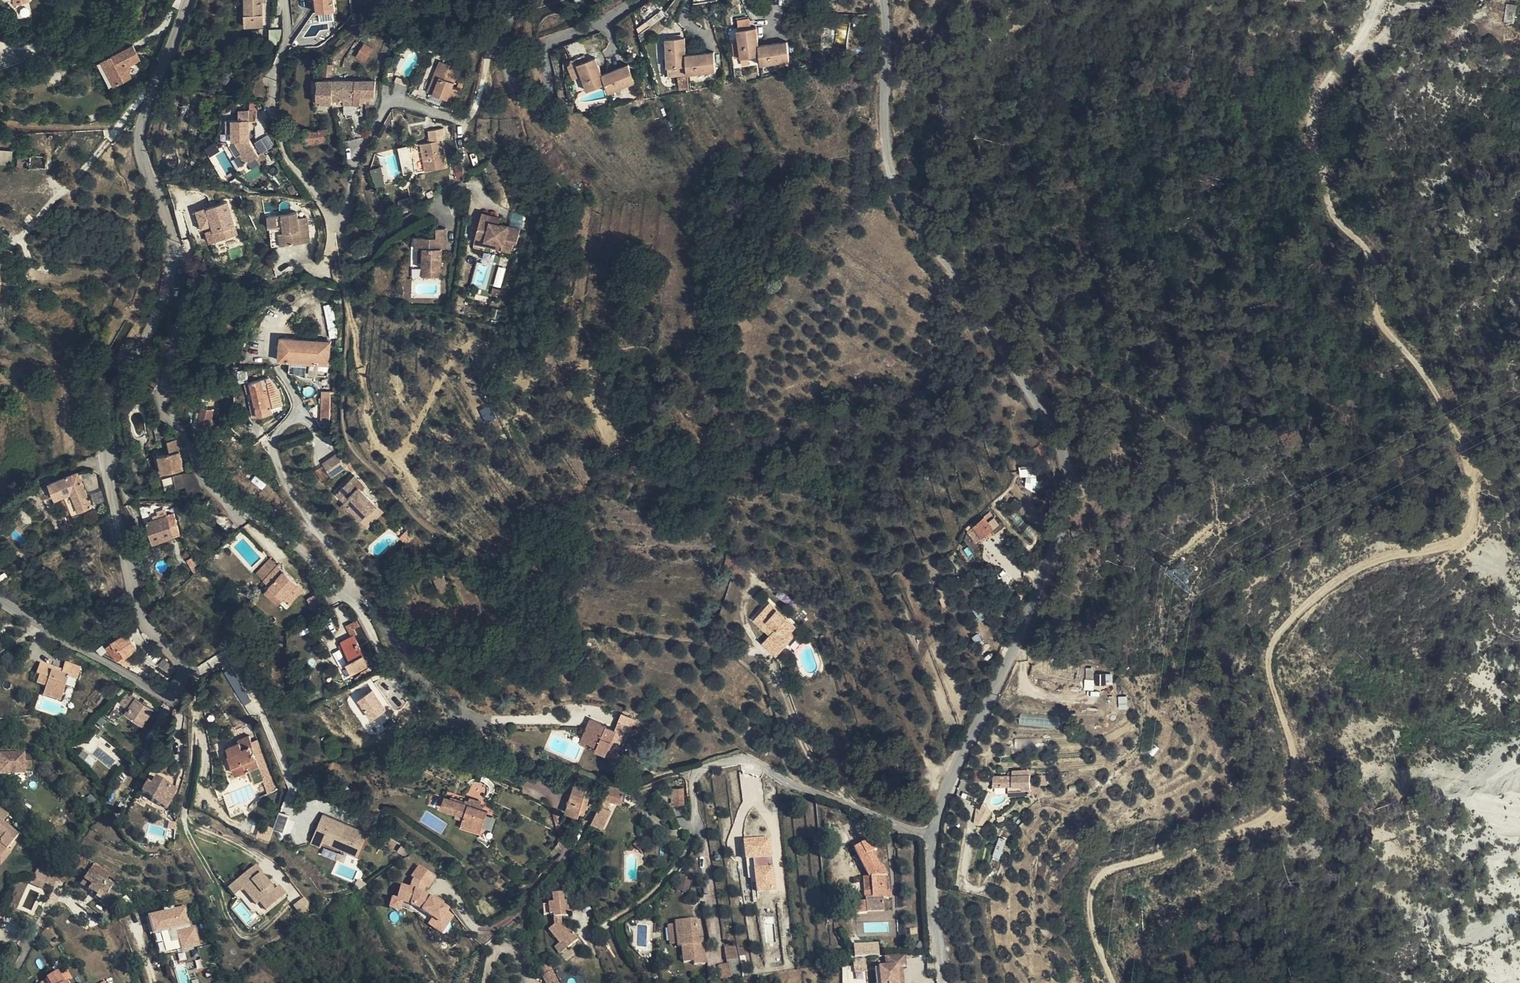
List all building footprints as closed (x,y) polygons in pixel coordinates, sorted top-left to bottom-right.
[(246,27),(263,26),(263,0),(246,0),(246,27)] [(314,16),(334,14),(332,0),(313,0),(314,16)] [(654,0),(650,0),(638,9),(651,26),(666,15),(654,0)] [(1519,17),(1519,0),(1514,0),(1512,15),(1519,17)] [(741,18),(747,18),(745,10),(739,12),(741,18)] [(737,28),(752,27),(750,17),(747,18),(741,18),(736,19),(737,28)] [(756,27),(752,27),(737,28),(741,57),(749,56),(760,55),(762,64),(790,61),(788,42),(759,44),(756,27)] [(668,58),(669,75),(716,71),(715,52),(686,54),(685,36),(669,37),(666,38),(668,58)] [(589,54),(582,38),(566,44),(572,59),(589,54)] [(354,51),(359,45),(355,42),(350,48),(354,51)] [(374,48),(366,42),(357,55),(366,61),(374,48)] [(137,53),(134,45),(98,63),(109,87),(132,77),(128,70),(127,66),(130,64),(140,59),(137,53)] [(145,48),(137,53),(140,59),(149,55),(145,48)] [(449,63),(461,68),(464,60),(452,55),(449,63)] [(750,64),(749,56),(741,57),(742,65),(750,64)] [(596,57),(579,64),(589,90),(607,84),(610,92),(636,82),(629,64),(603,74),(596,57)] [(582,74),(577,59),(569,62),(575,77),(582,74)] [(444,97),(448,99),(456,102),(461,90),(460,90),(462,84),(460,83),(457,89),(453,87),(461,68),(449,63),(441,60),(429,91),(432,93),(444,97)] [(324,74),(332,75),(334,64),(326,63),(324,74)] [(853,72),(845,72),(845,88),(853,87),(853,72)] [(334,79),(320,79),(319,93),(319,102),(333,103),(333,99),(334,79)] [(357,96),(357,79),(334,79),(333,99),(345,99),(345,103),(355,104),(355,96),(357,96)] [(377,80),(357,79),(357,96),(361,96),(362,96),(373,96),(376,96),(377,80)] [(441,103),(444,97),(432,93),(429,99),(441,103)] [(448,99),(445,107),(454,110),(457,102),(456,102),(448,99)] [(361,104),(355,104),(345,103),(347,109),(349,113),(362,115),(362,110),(361,104)] [(243,152),(240,154),(246,164),(259,156),(251,141),(250,119),(257,119),(257,110),(240,110),(240,119),(228,119),(228,132),(234,132),(234,140),(236,140),(243,152)] [(429,130),(430,137),(443,136),(446,136),(445,127),(429,130)] [(281,146),(275,128),(266,131),(272,149),(281,146)] [(307,142),(330,140),(329,128),(311,130),(307,130),(307,142)] [(430,142),(422,143),(426,169),(448,166),(444,139),(430,142)] [(219,175),(231,169),(216,143),(204,150),(219,175)] [(426,169),(422,143),(412,144),(416,170),(426,169)] [(413,167),(407,147),(398,149),(403,170),(413,167)] [(11,163),(11,151),(0,151),(0,163),(11,163)] [(480,163),(476,152),(471,154),(475,165),(480,163)] [(18,167),(46,169),(47,156),(18,154),(18,167)] [(246,164),(240,154),(237,156),(243,166),(246,164)] [(380,163),(369,165),(371,183),(383,182),(380,163)] [(402,211),(414,208),(412,197),(400,200),(402,211)] [(35,207),(24,198),(21,201),(32,211),(35,207)] [(204,210),(193,213),(200,232),(203,231),(208,245),(238,236),(227,204),(205,211),(204,210)] [(271,228),(284,226),(286,245),(309,243),(307,217),(298,218),(298,213),(270,215),(271,228)] [(499,249),(506,230),(499,227),(491,225),(492,219),(482,216),(474,240),(499,249)] [(491,225),(499,227),(501,222),(492,219),(491,225)] [(5,221),(2,224),(13,233),(16,230),(5,221)] [(7,241),(12,234),(1,226),(0,227),(0,235),(7,241)] [(284,226),(271,228),(273,247),(286,245),(284,226)] [(423,262),(423,266),(428,266),(428,276),(441,276),(442,248),(445,248),(446,228),(436,228),(436,238),(416,238),(416,249),(420,249),(419,262),(423,262)] [(520,234),(506,230),(499,249),(502,250),(500,254),(509,257),(512,248),(515,249),(520,234)] [(498,253),(499,249),(474,240),(473,244),(498,253)] [(697,337),(704,339),(706,332),(700,330),(697,337)] [(331,341),(282,337),(280,360),(317,363),(316,374),(328,375),(331,341)] [(252,382),(259,415),(274,411),(267,378),(252,382)] [(254,417),(259,415),(252,382),(246,383),(254,417)] [(331,397),(322,396),(321,422),(330,422),(331,397)] [(171,408),(171,411),(172,413),(173,415),(175,416),(178,415),(180,413),(181,411),(180,409),(179,407),(177,405),(175,405),(173,406),(171,408)] [(489,405),(479,411),(486,423),(496,417),(489,405)] [(203,416),(211,418),(212,411),(205,409),(203,416)] [(208,430),(211,418),(203,416),(201,416),(198,427),(208,430)] [(179,439),(169,441),(171,452),(160,455),(163,472),(185,468),(179,439)] [(346,467),(338,454),(324,462),(332,476),(346,467)] [(1018,468),(1019,478),(1024,477),(1026,491),(1036,490),(1034,467),(1018,468)] [(61,498),(62,501),(66,500),(77,525),(84,522),(80,511),(93,506),(79,471),(50,483),(57,500),(61,498)] [(185,487),(187,495),(200,492),(194,471),(172,477),(175,490),(185,487)] [(346,500),(345,501),(350,506),(358,515),(364,508),(369,513),(377,505),(363,490),(360,487),(363,484),(355,475),(338,491),(346,500)] [(66,500),(62,501),(73,526),(77,525),(66,500)] [(350,506),(345,501),(341,505),(346,509),(350,506)] [(364,508),(358,515),(362,519),(369,513),(364,508)] [(180,534),(173,513),(148,521),(154,542),(180,534)] [(983,535),(991,529),(983,519),(974,525),(983,535)] [(191,567),(197,563),(192,557),(187,561),(191,567)] [(265,579),(278,565),(271,557),(257,572),(265,579)] [(271,585),(284,597),(290,603),(303,589),(278,565),(265,579),(271,585)] [(435,565),(427,568),(430,575),(438,571),(435,565)] [(250,583),(250,581),(243,583),(247,588),(253,590),(253,587),(252,583),(250,583)] [(280,602),(284,597),(271,585),(267,589),(280,602)] [(307,599),(311,605),(313,609),(317,616),(326,611),(317,593),(307,599)] [(787,636),(791,632),(796,627),(770,603),(755,618),(771,633),(763,642),(777,654),(791,639),(787,636)] [(352,673),(370,664),(355,635),(363,631),(357,620),(346,625),(350,635),(341,640),(351,660),(347,663),(352,673)] [(113,642),(117,648),(120,646),(126,656),(139,647),(129,631),(113,642)] [(120,646),(117,648),(123,657),(126,656),(120,646)] [(45,690),(62,696),(68,678),(76,681),(80,668),(65,663),(62,671),(61,674),(52,672),(53,668),(39,663),(35,675),(38,676),(36,683),(46,686),(45,690)] [(1099,673),(1099,686),(1112,685),(1112,673),(1099,673)] [(60,701),(62,696),(45,690),(43,696),(60,701)] [(372,691),(357,702),(371,722),(386,712),(372,691)] [(143,724),(153,709),(131,694),(126,695),(121,702),(130,708),(126,712),(143,724)] [(1117,697),(1118,710),(1128,708),(1126,696),(1117,697)] [(634,724),(635,720),(622,713),(615,729),(591,719),(582,738),(591,742),(589,746),(616,758),(622,745),(620,744),(625,732),(630,733),(634,724)] [(1019,713),(1018,724),(1056,729),(1058,718),(1019,713)] [(591,742),(582,738),(580,744),(588,748),(589,746),(591,742)] [(259,766),(251,745),(243,748),(240,741),(228,747),(230,753),(228,754),(236,772),(253,765),(254,768),(259,766)] [(42,785),(48,770),(18,757),(10,777),(33,786),(34,782),(42,785)] [(1035,785),(1034,775),(1033,770),(1004,772),(1004,776),(998,776),(993,776),(994,787),(1009,786),(1009,791),(1015,791),(1015,796),(1031,795),(1031,793),(1031,785),(1035,785)] [(262,777),(266,793),(275,791),(270,774),(262,777)] [(1047,774),(1034,775),(1035,785),(1041,785),(1047,784),(1047,774)] [(167,810),(177,791),(154,779),(150,786),(146,784),(141,793),(153,799),(151,802),(167,810)] [(472,782),(468,795),(482,798),(486,786),(472,782)] [(587,809),(592,790),(575,784),(566,812),(580,816),(582,808),(587,809)] [(685,801),(683,785),(669,787),(670,795),(675,795),(676,802),(685,801)] [(1041,785),(1035,785),(1031,785),(1031,793),(1041,793),(1041,785)] [(621,802),(624,790),(607,786),(607,799),(621,802)] [(482,827),(487,813),(488,811),(483,809),(484,806),(481,804),(480,808),(472,806),(473,802),(469,800),(469,803),(454,797),(453,799),(446,797),(442,808),(464,816),(462,823),(482,829),(482,827)] [(603,809),(606,802),(603,801),(600,800),(598,806),(599,807),(603,809)] [(0,856),(7,847),(18,833),(2,821),(7,812),(0,807),(0,856)] [(599,807),(590,826),(599,831),(604,822),(600,820),(605,810),(603,809),(599,807)] [(975,824),(986,825),(987,808),(976,807),(975,824)] [(600,820),(604,822),(609,812),(605,810),(600,820)] [(495,816),(487,813),(482,827),(490,829),(495,816)] [(277,814),(273,830),(283,833),(287,816),(277,814)] [(368,835),(321,815),(309,844),(320,848),(322,843),(358,858),(368,835)] [(1008,842),(1013,833),(1009,831),(1011,827),(1007,825),(1004,829),(1003,828),(998,838),(1008,842)] [(754,857),(757,891),(776,889),(771,836),(743,838),(745,858),(754,857)] [(854,849),(870,879),(871,879),(872,892),(864,893),(865,903),(854,905),(855,915),(866,914),(884,912),(883,899),(887,898),(887,891),(885,877),(887,876),(882,868),(880,869),(872,853),(876,851),(870,841),(854,849)] [(645,848),(643,842),(636,845),(639,851),(645,848)] [(7,847),(0,856),(0,861),(2,862),(11,850),(7,847)] [(569,880),(582,865),(576,861),(564,875),(569,880)] [(429,877),(433,872),(421,862),(416,867),(429,877)] [(1043,875),(1045,865),(1036,863),(1034,874),(1043,875)] [(252,886),(242,894),(254,907),(257,905),(264,913),(284,896),(278,889),(274,892),(259,875),(262,872),(256,865),(243,876),(252,886)] [(105,883),(109,877),(93,866),(81,884),(96,895),(94,899),(107,908),(116,895),(109,891),(112,887),(105,883)] [(57,877),(37,869),(33,879),(44,884),(53,887),(57,877)] [(109,877),(117,882),(121,876),(113,871),(109,877)] [(252,886),(243,876),(227,889),(236,900),(242,894),(252,886)] [(691,880),(679,877),(676,889),(687,893),(691,880)] [(44,884),(33,879),(30,884),(42,889),(44,884)] [(871,879),(870,879),(863,880),(864,893),(872,892),(871,879)] [(563,903),(563,894),(554,895),(554,904),(550,904),(550,915),(554,915),(555,926),(549,931),(560,944),(563,942),(568,948),(577,941),(569,931),(566,932),(561,926),(560,919),(568,918),(567,903),(563,903)] [(200,944),(196,924),(190,925),(186,904),(149,912),(158,953),(200,944)] [(699,945),(698,941),(696,922),(676,924),(676,927),(678,945),(678,947),(682,947),(684,963),(694,962),(694,965),(706,964),(703,945),(699,945)] [(678,945),(676,927),(668,928),(671,946),(678,945)] [(853,943),(855,956),(879,954),(878,941),(853,943)] [(727,962),(728,961),(737,960),(735,947),(725,948),(727,962)] [(905,954),(887,956),(888,968),(875,969),(876,982),(898,982),(897,966),(901,966),(906,965),(905,954)] [(737,960),(728,961),(728,965),(730,978),(740,976),(738,960),(737,960)] [(550,962),(538,966),(547,982),(561,982),(550,962)] [(730,978),(728,965),(720,966),(722,979),(730,978)] [(162,977),(161,978),(158,970),(154,972),(156,979),(155,979),(156,982),(164,982),(162,977)] [(56,973),(46,980),(48,982),(63,982),(56,973)]
